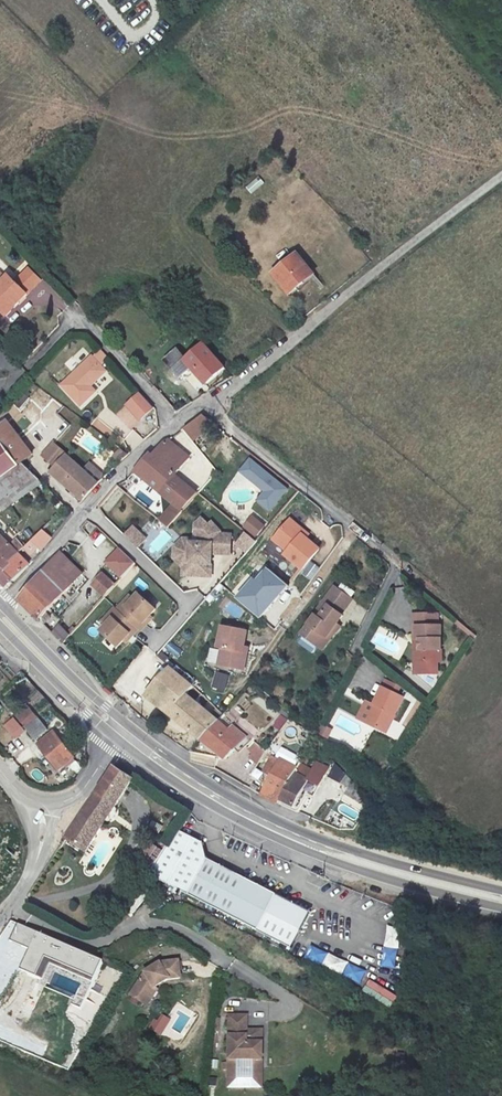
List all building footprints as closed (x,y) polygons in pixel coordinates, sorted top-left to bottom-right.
[(251,194),(264,183),(259,176),(245,187),(251,194)] [(315,268),(297,248),(272,270),(291,290),(315,268)] [(42,293),(28,281),(14,294),(8,288),(6,290),(0,284),(0,312),(1,313),(0,314),(0,322),(7,329),(42,293)] [(198,338),(182,353),(186,358),(184,360),(186,362),(203,379),(221,362),(198,338)] [(176,372),(186,362),(184,360),(186,358),(182,353),(173,344),(162,355),(164,357),(158,362),(169,375),(174,370),(176,372)] [(104,371),(90,358),(61,387),(82,406),(96,392),(90,386),(104,371)] [(153,408),(139,392),(130,400),(131,401),(126,406),(140,420),(153,408)] [(131,428),(140,420),(126,406),(118,414),(131,428)] [(193,431),(206,418),(197,411),(183,423),(193,431)] [(73,440),(86,448),(93,436),(80,428),(73,440)] [(158,488),(173,471),(184,457),(164,439),(152,451),(149,448),(137,461),(149,471),(144,477),(158,488)] [(13,461),(0,443),(0,470),(13,461)] [(111,458),(119,465),(129,453),(121,446),(111,458)] [(49,467),(80,495),(96,479),(65,450),(49,467)] [(4,489),(9,494),(36,474),(19,457),(13,461),(0,470),(0,492),(4,489)] [(288,488),(250,459),(241,472),(266,491),(258,501),(270,510),(288,488)] [(195,488),(173,471),(158,488),(171,499),(179,506),(195,488)] [(107,511),(126,494),(118,486),(100,503),(107,511)] [(135,494),(152,511),(157,506),(139,489),(135,494)] [(179,506),(171,499),(157,515),(164,521),(179,506)] [(201,520),(200,528),(204,534),(203,539),(196,538),(188,536),(182,541),(180,549),(184,556),(194,558),(192,569),(209,573),(214,550),(231,553),(235,535),(224,533),(224,530),(217,520),(214,522),(208,515),(201,520)] [(265,525),(253,516),(244,527),(256,536),(265,525)] [(299,539),(304,533),(289,521),(272,542),(286,552),(283,557),(301,571),(316,552),(305,543),(299,539)] [(124,534),(131,540),(138,546),(141,541),(135,535),(139,531),(132,525),(124,534)] [(41,551),(52,538),(42,529),(30,542),(41,551)] [(145,536),(139,531),(135,535),(141,541),(145,536)] [(188,536),(196,538),(197,533),(187,531),(177,538),(175,550),(182,561),(182,568),(192,569),(194,558),(184,556),(180,549),(182,541),(188,536)] [(17,550),(23,544),(17,537),(10,544),(0,533),(0,568),(17,550)] [(309,537),(304,533),(299,539),(305,543),(309,537)] [(56,547),(14,595),(18,598),(39,619),(46,612),(41,608),(78,568),(56,547)] [(135,563),(119,549),(106,564),(122,578),(135,563)] [(17,550),(0,568),(0,580),(7,587),(28,562),(17,550)] [(311,580),(320,568),(311,561),(302,573),(311,580)] [(289,585),(268,568),(258,581),(254,578),(238,598),(262,617),(289,585)] [(93,585),(105,596),(115,584),(103,573),(93,585)] [(354,600),(332,585),(299,636),(321,650),(354,600)] [(109,613),(99,626),(116,641),(127,627),(130,629),(135,623),(138,625),(144,618),(141,616),(152,603),(135,589),(124,601),(120,598),(114,605),(112,603),(106,610),(109,613)] [(227,601),(222,609),(240,619),(244,610),(227,601)] [(58,638),(67,629),(56,619),(47,628),(58,638)] [(414,624),(412,637),(417,637),(415,659),(436,661),(440,627),(414,624)] [(242,652),(243,646),(246,632),(218,626),(214,649),(222,650),(219,667),(243,672),(247,653),(242,652)] [(196,734),(212,716),(217,710),(209,703),(203,711),(178,691),(186,682),(166,665),(147,686),(176,711),(173,715),(196,734)] [(225,693),(230,676),(215,672),(211,689),(225,693)] [(377,688),(369,705),(373,707),(363,726),(382,735),(399,700),(377,688)] [(42,712),(50,705),(42,696),(34,704),(42,712)] [(359,724),(363,726),(373,707),(369,705),(359,724)] [(31,712),(20,721),(31,733),(42,723),(31,712)] [(5,717),(13,728),(18,723),(9,714),(5,717)] [(225,727),(212,716),(196,734),(221,754),(241,731),(230,721),(225,727)] [(48,725),(33,739),(56,762),(71,748),(48,725)] [(329,738),(332,729),(322,725),(319,734),(329,738)] [(275,799),(278,794),(294,763),(262,746),(252,761),(260,766),(259,768),(268,773),(258,791),(275,799)] [(297,757),(294,763),(278,794),(293,802),(311,765),(297,757)] [(62,833),(82,846),(97,822),(108,830),(118,816),(106,808),(129,774),(110,761),(62,833)] [(339,784),(346,772),(333,764),(326,776),(339,784)] [(337,795),(359,807),(368,793),(345,780),(337,795)] [(152,821),(148,828),(158,833),(162,826),(152,821)] [(144,866),(170,879),(192,840),(169,828),(144,866)] [(192,840),(170,879),(234,911),(257,921),(273,884),(203,851),(192,840)] [(120,842),(114,852),(120,856),(127,846),(120,842)] [(103,964),(17,925),(9,941),(29,950),(20,971),(36,979),(45,960),(95,982),(103,964)] [(395,968),(400,928),(386,926),(381,966),(395,968)] [(308,946),(303,959),(361,983),(367,969),(308,946)] [(142,998),(152,983),(167,973),(177,972),(175,955),(158,957),(142,967),(127,990),(142,998)] [(82,1011),(95,982),(45,960),(36,979),(49,985),(54,974),(81,986),(71,1006),(82,1011)] [(369,980),(362,991),(389,1007),(396,996),(369,980)] [(155,985),(152,983),(142,998),(145,1001),(155,985)] [(222,1063),(230,1063),(233,1063),(233,1053),(260,1054),(260,1023),(245,1023),(244,1008),(226,1008),(227,1055),(222,1056),(222,1063)]
